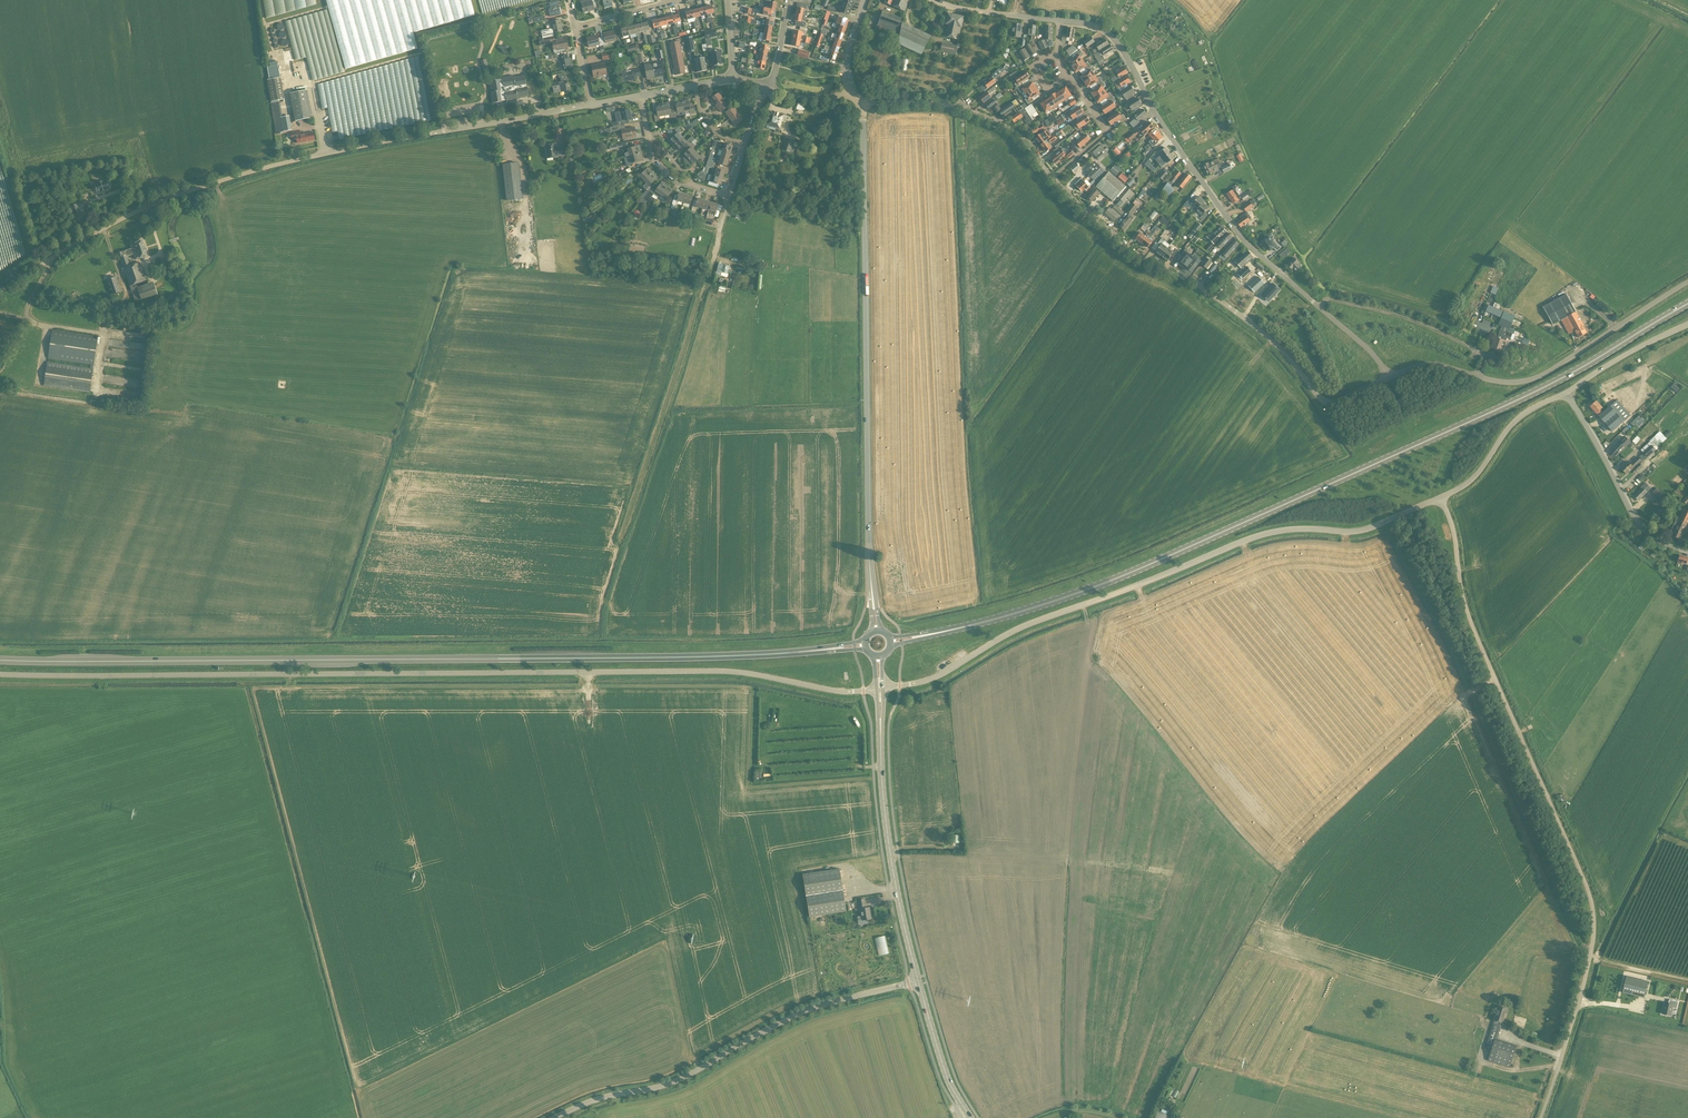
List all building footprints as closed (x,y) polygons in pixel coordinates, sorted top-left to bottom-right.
[(266,16),(318,5),(316,0),(262,0),(266,16)] [(592,1),(581,3),(584,12),(589,11),(589,10),(594,9),(594,8),(597,7),(595,0),(592,0),(592,1)] [(613,6),(611,0),(602,0),(605,8),(613,6)] [(883,2),(890,5),(904,11),(910,0),(884,0),(883,2)] [(549,10),(550,16),(560,14),(558,1),(549,3),(551,9),(549,10)] [(768,8),(775,10),(776,3),(769,1),(769,5),(765,4),(765,6),(765,8),(768,8)] [(809,5),(797,2),(796,7),(795,14),(805,16),(807,16),(808,16),(809,13),(803,12),(803,8),(804,7),(808,8),(809,5)] [(851,8),(845,6),(842,4),(839,11),(849,14),(851,8)] [(707,14),(708,17),(710,17),(711,17),(710,13),(714,12),(714,14),(718,14),(716,8),(713,9),(712,5),(705,7),(707,14)] [(774,17),(775,10),(768,8),(765,8),(765,6),(762,5),(762,7),(761,7),(761,9),(763,9),(763,14),(767,15),(774,17)] [(705,7),(698,9),(700,16),(707,14),(705,7)] [(694,18),(700,16),(698,9),(692,11),(694,18)] [(289,86),(343,74),(329,10),(275,22),(289,86)] [(684,22),(688,21),(687,19),(694,18),(692,11),(685,12),(686,15),(683,16),(684,22)] [(896,34),(902,18),(882,11),(876,27),(896,34)] [(672,26),(673,31),(676,30),(676,31),(678,30),(677,25),(678,25),(677,22),(681,21),(679,14),(672,16),(674,23),(675,26),(672,26)] [(794,25),(800,26),(805,27),(813,29),(813,27),(807,26),(807,23),(804,22),(805,16),(795,14),(794,21),(795,21),(794,25)] [(945,24),(943,36),(958,40),(961,27),(963,17),(948,14),(946,24),(945,24)] [(672,16),(665,18),(667,24),(674,23),(672,16)] [(843,19),(843,17),(838,16),(836,23),(846,27),(848,20),(843,19)] [(661,26),(667,24),(665,18),(659,19),(661,26)] [(765,23),(765,26),(772,27),(773,21),(761,18),(760,22),(765,23)] [(661,29),(661,26),(659,19),(652,21),(654,28),(656,27),(657,31),(658,33),(660,32),(659,30),(661,29)] [(541,31),(542,36),(542,38),(553,36),(554,36),(553,32),(562,31),(561,25),(559,20),(551,22),(552,28),(541,31)] [(647,22),(641,24),(643,32),(649,30),(647,22)] [(839,29),(838,32),(844,34),(846,27),(836,23),(833,22),(832,26),(834,27),(834,28),(839,29)] [(901,22),(897,43),(921,55),(930,35),(901,22)] [(1021,31),(1022,24),(1013,23),(1012,36),(1021,37),(1021,31)] [(643,32),(641,24),(634,25),(636,33),(643,32)] [(634,25),(627,27),(629,35),(636,33),(634,25)] [(772,27),(765,26),(764,33),(771,34),(772,27)] [(1052,46),(1053,36),(1053,26),(1045,26),(1045,36),(1042,36),(1042,39),(1045,39),(1049,46),(1052,46)] [(629,35),(627,27),(621,29),(623,37),(629,35)] [(1073,42),(1073,38),(1075,29),(1068,27),(1067,37),(1063,36),(1062,40),(1073,42)] [(719,30),(707,32),(709,39),(720,36),(719,30)] [(794,30),(793,38),(802,39),(803,40),(810,41),(810,38),(806,37),(806,36),(801,35),(802,31),(794,30)] [(604,36),(601,37),(603,45),(607,44),(606,43),(616,40),(614,31),(603,33),(604,36)] [(769,41),(771,34),(764,33),(761,32),(753,31),(753,33),(760,34),(760,35),(763,36),(762,40),(769,41)] [(832,34),(831,37),(841,41),(844,34),(838,32),(836,35),(832,34)] [(599,45),(599,46),(603,45),(601,37),(598,38),(597,35),(587,37),(589,47),(599,45)] [(542,36),(539,37),(540,46),(554,43),(555,48),(559,47),(560,51),(568,49),(565,37),(554,39),(553,36),(542,38),(542,36)] [(839,47),(841,41),(831,37),(828,36),(827,39),(834,42),(833,45),(839,47)] [(1091,36),(1084,42),(1088,48),(1095,42),(1091,36)] [(802,41),(802,39),(793,38),(792,45),(799,47),(800,40),(802,41)] [(695,39),(688,40),(690,53),(697,52),(695,39)] [(1049,47),(1045,39),(1043,40),(1041,40),(1038,40),(1039,41),(1038,41),(1042,50),(1049,47)] [(1099,50),(1108,45),(1105,39),(1096,45),(1099,50)] [(669,43),(671,51),(681,49),(679,41),(669,43)] [(958,55),(960,46),(956,45),(942,42),(940,51),(955,54),(958,55)] [(749,50),(750,50),(757,51),(761,52),(767,53),(769,45),(758,43),(757,47),(749,46),(749,50)] [(1114,50),(1110,44),(1102,50),(1105,55),(1114,50)] [(825,46),(824,49),(837,54),(839,47),(833,45),(832,48),(825,46)] [(1027,47),(1031,54),(1035,52),(1031,45),(1027,47)] [(1070,47),(1066,51),(1070,55),(1074,51),(1070,47)] [(671,51),(672,59),(682,57),(681,49),(671,51)] [(808,55),(809,52),(798,49),(797,57),(809,59),(809,56),(809,55),(808,55)] [(837,54),(824,49),(822,49),(821,52),(825,54),(830,55),(829,58),(834,61),(837,54)] [(1023,50),(1022,49),(1018,51),(1019,52),(1024,60),(1030,57),(1025,49),(1023,50)] [(1072,66),(1072,67),(1083,60),(1081,57),(1083,55),(1084,55),(1081,50),(1075,54),(1077,57),(1069,62),(1070,63),(1069,64),(1071,66),(1072,66)] [(567,54),(566,51),(548,55),(549,59),(559,57),(562,68),(572,66),(571,58),(568,59),(567,55),(567,54)] [(1094,54),(1100,65),(1106,62),(1102,55),(1100,56),(1099,53),(1099,51),(1094,54)] [(610,52),(601,54),(602,60),(611,59),(610,52)] [(723,52),(712,53),(715,67),(723,66),(722,57),(723,57),(723,52)] [(674,67),(684,65),(682,57),(672,59),(674,67)] [(697,58),(698,71),(708,70),(706,57),(697,58)] [(479,60),(481,72),(489,71),(486,58),(479,60)] [(753,64),(753,69),(757,70),(757,68),(764,70),(765,62),(759,61),(758,60),(747,58),(746,61),(746,63),(753,64)] [(907,71),(909,60),(903,58),(901,70),(907,71)] [(1085,70),(1087,69),(1086,69),(1091,66),(1088,62),(1085,63),(1083,60),(1072,67),(1074,69),(1073,70),(1075,72),(1076,72),(1083,67),(1085,70)] [(663,76),(660,62),(652,63),(655,77),(663,76)] [(602,75),(607,75),(604,63),(591,65),(593,77),(597,76),(599,77),(601,77),(602,75)] [(647,79),(655,77),(652,63),(644,65),(647,79)] [(685,73),(684,65),(674,67),(675,75),(685,73)] [(1086,69),(1087,69),(1088,72),(1081,77),(1082,78),(1081,79),(1082,80),(1083,80),(1084,82),(1095,75),(1093,72),(1095,70),(1092,65),(1091,66),(1086,69)] [(268,67),(270,79),(281,77),(279,66),(276,66),(273,67),(271,67),(268,67)] [(1115,71),(1118,75),(1111,79),(1113,83),(1121,78),(1120,77),(1128,73),(1123,66),(1115,71)] [(637,79),(636,76),(640,76),(639,69),(631,70),(631,71),(626,72),(625,68),(615,70),(616,76),(621,75),(622,82),(637,79)] [(992,74),(994,75),(992,77),(984,84),(987,88),(996,82),(994,79),(995,78),(995,77),(1002,72),(1002,73),(1005,70),(1003,68),(1000,69),(1000,68),(992,74)] [(1015,84),(1018,88),(1025,83),(1023,84),(1022,82),(1029,77),(1026,71),(1015,78),(1017,81),(1015,83),(1015,84)] [(561,81),(552,83),(554,93),(568,90),(566,80),(564,73),(558,74),(559,78),(560,77),(561,81)] [(501,101),(506,100),(506,101),(518,99),(518,98),(528,96),(526,87),(526,84),(524,74),(503,78),(503,81),(499,82),(499,79),(490,81),(491,91),(490,92),(492,103),(502,101),(501,101)] [(1095,82),(1097,85),(1103,81),(1100,77),(1099,77),(1097,78),(1095,75),(1084,82),(1085,84),(1086,86),(1087,86),(1088,87),(1095,82)] [(1118,81),(1115,84),(1118,89),(1119,89),(1122,87),(1130,82),(1127,76),(1118,81)] [(285,99),(281,77),(270,79),(268,79),(272,101),(285,99)] [(1093,96),(1094,98),(1105,91),(1103,88),(1106,85),(1103,81),(1097,85),(1099,88),(1091,93),(1092,93),(1091,94),(1093,96)] [(1024,91),(1026,94),(1036,87),(1033,82),(1025,87),(1023,84),(1025,83),(1018,88),(1020,92),(1021,92),(1024,91)] [(1126,98),(1128,100),(1134,96),(1132,93),(1135,92),(1131,86),(1122,92),(1125,98),(1126,98)] [(452,100),(451,89),(447,90),(447,87),(441,88),(442,101),(452,100)] [(995,90),(993,87),(980,97),(984,102),(992,97),(990,94),(995,90)] [(1032,97),(1039,92),(1036,87),(1026,94),(1027,97),(1025,99),(1028,104),(1035,99),(1034,100),(1032,97)] [(1066,87),(1061,90),(1068,101),(1069,100),(1068,97),(1071,95),(1066,87)] [(295,121),(312,117),(306,90),(290,93),(295,121)] [(1066,102),(1068,105),(1070,107),(1071,106),(1069,102),(1068,101),(1061,90),(1056,94),(1056,93),(1055,93),(1061,102),(1064,100),(1066,102)] [(1105,91),(1094,98),(1096,99),(1095,100),(1097,102),(1098,103),(1105,98),(1107,100),(1113,97),(1110,92),(1110,93),(1107,94),(1105,91)] [(710,98),(715,105),(724,99),(718,92),(710,98)] [(997,104),(996,103),(995,102),(999,99),(998,99),(1002,96),(1000,93),(996,96),(993,99),(985,104),(989,109),(997,104)] [(1055,93),(1050,97),(1056,105),(1057,108),(1059,106),(1058,104),(1061,102),(1055,93)] [(1132,110),(1141,104),(1138,98),(1136,99),(1134,96),(1128,100),(1129,103),(1128,104),(1132,110)] [(1050,97),(1046,100),(1053,111),(1054,110),(1053,107),(1056,105),(1050,97)] [(1116,101),(1113,97),(1107,100),(1109,103),(1101,108),(1102,110),(1102,111),(1103,112),(1104,112),(1105,113),(1115,107),(1114,104),(1114,103),(1116,101)] [(1071,107),(1077,103),(1074,98),(1069,102),(1071,106),(1071,107)] [(688,99),(682,100),(684,112),(689,111),(690,114),(695,113),(693,105),(690,105),(688,99)] [(720,112),(728,106),(724,99),(715,105),(720,112)] [(682,100),(675,101),(677,108),(673,109),(675,117),(680,116),(679,113),(684,112),(682,100)] [(1046,100),(1040,104),(1046,112),(1049,110),(1051,112),(1053,111),(1046,100)] [(283,131),(292,130),(289,116),(280,117),(277,101),(271,102),(277,134),(283,132),(283,131)] [(669,102),(662,104),(664,116),(670,115),(670,118),(675,117),(673,109),(670,109),(669,102)] [(1011,110),(1015,107),(1012,102),(1008,105),(1007,105),(1008,105),(999,111),(1003,116),(1011,110)] [(656,105),(657,112),(653,112),(655,121),(660,120),(659,117),(664,116),(662,104),(656,105)] [(1025,108),(1030,116),(1037,112),(1032,104),(1025,108)] [(725,112),(730,119),(738,113),(733,106),(725,112)] [(1068,117),(1071,116),(1073,119),(1076,117),(1083,112),(1083,111),(1083,110),(1082,108),(1081,108),(1080,106),(1072,111),(1071,109),(1072,108),(1065,112),(1068,117)] [(1019,112),(1011,118),(1014,122),(1023,116),(1024,115),(1026,118),(1024,120),(1027,124),(1032,120),(1030,116),(1025,108),(1020,112),(1019,112)] [(632,119),(630,109),(620,111),(620,112),(615,113),(617,122),(612,123),(612,126),(629,123),(628,120),(632,119)] [(1138,120),(1146,113),(1143,109),(1138,113),(1137,113),(1135,114),(1136,115),(1134,116),(1136,118),(1130,123),(1134,127),(1140,122),(1138,120)] [(780,129),(780,128),(782,122),(785,123),(787,116),(784,115),(783,115),(779,114),(779,113),(775,112),(771,111),(770,111),(770,112),(766,124),(766,125),(766,126),(766,128),(774,130),(774,131),(779,132),(780,129)] [(743,120),(738,113),(730,119),(735,126),(743,120)] [(1119,124),(1120,124),(1126,119),(1123,114),(1123,115),(1120,116),(1118,113),(1108,119),(1108,121),(1108,122),(1109,124),(1110,124),(1111,125),(1119,120),(1120,123),(1119,124)] [(1054,121),(1057,119),(1055,117),(1055,116),(1054,115),(1044,121),(1047,126),(1054,121)] [(1074,126),(1077,125),(1079,128),(1089,121),(1086,116),(1078,121),(1076,117),(1073,119),(1074,120),(1071,121),(1074,126)] [(693,127),(699,122),(697,118),(690,123),(693,127)] [(1154,127),(1149,122),(1139,130),(1142,132),(1140,134),(1143,137),(1146,134),(1147,133),(1154,127)] [(610,132),(621,130),(623,139),(636,136),(634,127),(625,129),(624,125),(609,127),(609,128),(604,129),(604,130),(605,132),(610,131),(610,132)] [(1040,130),(1038,126),(1031,131),(1033,135),(1040,130)] [(682,137),(679,133),(681,131),(678,127),(677,129),(676,127),(667,129),(668,132),(670,135),(672,138),(669,140),(673,145),(682,137)] [(1151,137),(1152,138),(1159,133),(1155,128),(1148,134),(1149,135),(1147,137),(1148,138),(1149,137),(1150,138),(1151,137)] [(1042,134),(1041,133),(1035,137),(1041,144),(1051,136),(1047,130),(1042,134)] [(291,132),(292,140),(297,139),(298,143),(309,141),(315,140),(313,132),(308,133),(300,135),(300,131),(291,132)] [(1131,141),(1136,135),(1133,131),(1127,137),(1131,141)] [(1159,133),(1152,138),(1149,142),(1152,145),(1154,145),(1163,137),(1159,133)] [(1087,136),(1086,134),(1078,141),(1073,134),(1068,138),(1078,150),(1090,140),(1090,139),(1089,138),(1089,137),(1088,136),(1087,136)] [(1054,135),(1051,136),(1041,144),(1046,152),(1052,148),(1048,143),(1050,142),(1051,143),(1057,139),(1054,135)] [(683,145),(685,148),(692,142),(695,139),(692,136),(686,141),(682,137),(673,145),(678,150),(683,145)] [(1057,147),(1062,144),(1067,139),(1065,136),(1054,145),(1056,148),(1057,147)] [(782,150),(790,152),(793,140),(786,137),(782,150)] [(692,142),(685,148),(688,150),(683,155),(683,156),(683,157),(685,160),(686,161),(687,160),(696,152),(692,148),(695,146),(692,142)] [(724,143),(722,150),(731,153),(733,146),(724,143)] [(557,156),(565,155),(564,146),(555,147),(555,144),(545,145),(547,158),(557,157),(557,156)] [(1107,153),(1106,152),(1109,149),(1107,147),(1104,149),(1101,145),(1092,152),(1099,160),(1107,153)] [(625,157),(641,153),(639,146),(628,149),(628,151),(623,153),(625,157)] [(1170,153),(1166,147),(1160,152),(1162,155),(1155,160),(1158,162),(1170,153)] [(722,150),(720,157),(729,159),(731,153),(722,150)] [(1068,158),(1073,153),(1071,150),(1066,155),(1061,150),(1058,153),(1051,158),(1056,164),(1060,160),(1061,161),(1066,156),(1068,158)] [(687,160),(686,161),(687,162),(690,165),(691,164),(691,165),(697,160),(699,163),(706,157),(702,153),(700,156),(696,152),(687,160)] [(632,164),(632,163),(643,159),(641,153),(625,157),(624,158),(626,166),(632,164)] [(1175,159),(1170,153),(1158,162),(1162,167),(1175,159)] [(720,157),(718,163),(726,166),(727,165),(728,165),(729,162),(729,160),(728,160),(729,159),(720,157)] [(1155,164),(1149,159),(1145,164),(1150,169),(1155,164)] [(1226,161),(1228,164),(1222,167),(1220,163),(1217,164),(1214,160),(1209,163),(1203,165),(1208,175),(1213,173),(1214,174),(1216,173),(1215,172),(1217,171),(1219,176),(1224,173),(1232,169),(1232,168),(1235,166),(1232,159),(1229,161),(1229,160),(1226,161)] [(1093,180),(1090,183),(1088,185),(1084,181),(1084,180),(1081,178),(1075,184),(1077,186),(1082,191),(1084,189),(1087,191),(1090,188),(1090,187),(1096,182),(1106,173),(1098,164),(1096,162),(1095,161),(1085,170),(1088,173),(1087,173),(1093,180)] [(506,201),(523,199),(519,162),(502,164),(506,201)] [(707,163),(705,168),(704,172),(707,173),(708,167),(713,168),(714,165),(707,163)] [(1074,172),(1080,167),(1077,163),(1070,168),(1074,172)] [(626,170),(618,173),(620,177),(627,173),(631,171),(629,168),(626,170)] [(644,181),(652,173),(648,168),(639,176),(644,181)] [(1119,173),(1112,168),(1110,171),(1116,176),(1119,173)] [(716,169),(714,175),(723,178),(725,171),(716,169)] [(1163,180),(1168,174),(1161,169),(1156,174),(1163,180)] [(1157,199),(1159,197),(1162,192),(1166,195),(1168,197),(1174,189),(1171,186),(1172,185),(1173,183),(1174,183),(1181,173),(1177,170),(1173,176),(1171,174),(1168,178),(1166,177),(1162,182),(1166,184),(1161,191),(1159,190),(1155,194),(1154,197),(1157,199)] [(707,173),(704,172),(702,171),(697,176),(700,178),(705,180),(707,173)] [(1113,201),(1117,196),(1126,186),(1109,171),(1097,185),(1095,184),(1093,187),(1090,190),(1092,191),(1087,197),(1092,201),(1100,193),(1101,191),(1113,201)] [(643,187),(646,190),(650,186),(649,185),(657,177),(652,173),(644,181),(646,183),(643,187)] [(1191,177),(1186,173),(1178,185),(1182,188),(1191,177)] [(710,177),(714,178),(712,182),(721,185),(723,178),(714,175),(711,174),(710,177)] [(626,185),(632,180),(630,177),(622,184),(624,186),(626,185)] [(1126,184),(1130,186),(1134,181),(1131,178),(1126,184)] [(97,182),(93,184),(96,192),(100,191),(105,190),(108,188),(108,187),(110,186),(108,181),(106,181),(105,179),(102,181),(97,182)] [(659,198),(667,185),(662,182),(655,191),(653,194),(659,198)] [(796,190),(792,183),(786,187),(790,194),(796,190)] [(673,189),(667,185),(659,198),(664,201),(673,189)] [(1124,202),(1127,198),(1130,200),(1135,194),(1126,186),(1117,196),(1118,197),(1124,202)] [(1137,196),(1141,199),(1146,192),(1143,189),(1137,196)] [(1233,203),(1240,198),(1234,189),(1227,194),(1233,203)] [(639,198),(642,201),(649,192),(646,190),(639,198)] [(645,203),(653,194),(650,191),(649,192),(642,201),(645,203)] [(674,198),(671,208),(674,209),(675,204),(677,205),(678,201),(683,202),(685,194),(679,192),(677,199),(674,198)] [(1249,197),(1246,193),(1241,197),(1244,201),(1249,197)] [(690,204),(692,196),(685,194),(683,202),(690,204)] [(1192,205),(1198,209),(1203,202),(1203,203),(1205,200),(1199,196),(1195,201),(1191,201),(1189,198),(1183,206),(1185,208),(1186,206),(1186,207),(1187,206),(1190,208),(1192,205)] [(704,200),(698,198),(695,206),(702,208),(704,200)] [(1250,201),(1242,206),(1246,212),(1253,207),(1252,205),(1256,202),(1253,199),(1250,201)] [(702,208),(708,210),(710,202),(704,200),(702,208)] [(1133,203),(1127,211),(1132,215),(1138,207),(1137,206),(1140,203),(1136,200),(1133,203)] [(710,217),(712,211),(715,212),(718,204),(710,202),(708,210),(707,216),(710,217)] [(1203,202),(1198,209),(1196,211),(1202,215),(1200,218),(1203,220),(1207,215),(1205,212),(1209,207),(1203,203),(1203,202)] [(77,203),(69,206),(73,217),(81,214),(77,203)] [(1114,221),(1119,216),(1120,217),(1121,215),(1124,212),(1119,207),(1115,212),(1110,207),(1105,213),(1114,221)] [(1153,219),(1157,213),(1154,210),(1149,217),(1153,219)] [(1250,221),(1245,213),(1240,217),(1242,219),(1237,222),(1241,227),(1250,221)] [(1125,230),(1132,220),(1134,218),(1130,214),(1128,217),(1127,216),(1120,226),(1125,230)] [(1169,222),(1163,217),(1160,220),(1166,225),(1169,222)] [(1195,235),(1197,233),(1202,226),(1198,222),(1191,231),(1195,235)] [(1136,239),(1142,243),(1152,230),(1150,228),(1150,227),(1150,226),(1149,227),(1144,223),(1140,228),(1146,233),(1147,233),(1145,236),(1140,232),(1136,239)] [(1158,228),(1155,226),(1152,230),(1142,243),(1148,248),(1152,241),(1150,239),(1158,228)] [(1227,232),(1221,226),(1214,233),(1212,232),(1206,236),(1214,245),(1227,232)] [(1228,232),(1221,240),(1216,244),(1217,245),(1214,248),(1218,251),(1221,249),(1232,237),(1228,232)] [(1156,252),(1161,257),(1168,248),(1162,244),(1165,240),(1162,237),(1157,244),(1159,247),(1156,252)] [(1268,238),(1262,243),(1270,250),(1274,247),(1278,251),(1281,247),(1274,240),(1272,242),(1268,238)] [(1232,252),(1239,244),(1234,239),(1227,247),(1222,254),(1227,258),(1232,252)] [(135,302),(158,294),(153,282),(139,287),(138,283),(146,280),(140,262),(131,266),(127,257),(134,254),(136,259),(148,255),(142,240),(131,244),(132,248),(119,253),(124,268),(130,286),(135,302)] [(646,255),(646,244),(631,243),(631,254),(646,255)] [(1175,257),(1179,251),(1176,249),(1174,252),(1168,248),(1161,257),(1167,261),(1171,256),(1175,257)] [(1242,268),(1253,257),(1247,251),(1236,261),(1242,268)] [(1178,262),(1183,266),(1191,258),(1185,253),(1178,262)] [(1212,262),(1206,257),(1205,259),(1201,264),(1207,269),(1212,262)] [(1191,258),(1184,266),(1189,271),(1196,263),(1191,258)] [(1294,258),(1287,265),(1293,270),(1294,268),(1298,271),(1301,268),(1297,264),(1299,263),(1294,258)] [(1212,273),(1218,266),(1214,262),(1208,270),(1212,273)] [(715,276),(719,277),(721,272),(727,274),(729,266),(718,263),(716,272),(715,276)] [(1245,281),(1253,272),(1249,268),(1241,278),(1245,281)] [(1263,280),(1255,273),(1247,283),(1255,290),(1263,280)] [(121,291),(117,278),(116,276),(107,279),(112,295),(121,291)] [(1267,300),(1276,291),(1270,284),(1260,293),(1267,300)] [(1543,307),(1551,322),(1553,325),(1561,320),(1569,334),(1575,331),(1578,337),(1587,333),(1583,326),(1584,325),(1576,311),(1576,312),(1566,294),(1552,302),(1543,307)] [(1489,304),(1483,315),(1491,319),(1493,314),(1500,317),(1503,310),(1489,304)] [(1584,308),(1578,311),(1584,324),(1590,321),(1584,308)] [(1510,339),(1512,333),(1504,330),(1506,327),(1509,329),(1514,316),(1505,312),(1504,314),(1499,325),(1502,325),(1497,338),(1496,341),(1493,340),(1490,349),(1501,352),(1501,351),(1505,353),(1509,342),(1506,341),(1507,338),(1510,339)] [(52,330),(48,358),(91,364),(90,368),(48,362),(44,385),(90,392),(93,369),(94,365),(98,336),(52,330)] [(107,347),(106,356),(112,356),(113,354),(115,354),(115,353),(117,353),(117,357),(120,357),(121,345),(122,345),(123,340),(108,338),(107,347)] [(141,358),(141,343),(128,343),(128,344),(124,344),(124,348),(130,348),(130,358),(141,358)] [(136,386),(138,379),(123,377),(104,374),(103,381),(118,384),(119,379),(131,381),(130,385),(136,386)] [(1631,415),(1617,399),(1610,405),(1602,412),(1600,410),(1601,409),(1602,407),(1596,401),(1590,406),(1596,413),(1598,416),(1604,423),(1612,432),(1631,415)] [(1663,435),(1659,439),(1657,441),(1654,444),(1655,446),(1645,455),(1648,458),(1657,449),(1656,448),(1662,443),(1667,439),(1663,435)] [(1657,441),(1659,439),(1655,435),(1650,440),(1654,444),(1657,441)] [(1617,444),(1610,451),(1616,456),(1625,447),(1625,448),(1630,442),(1624,436),(1619,442),(1621,444),(1619,446),(1617,444)] [(1643,452),(1645,455),(1655,446),(1654,444),(1652,445),(1651,444),(1643,452)] [(1626,474),(1629,471),(1630,472),(1631,471),(1634,474),(1642,466),(1640,463),(1642,461),(1638,457),(1631,464),(1628,461),(1620,468),(1626,474)] [(1651,487),(1645,483),(1641,487),(1633,495),(1639,500),(1646,492),(1649,490),(1648,489),(1651,487)] [(1652,492),(1658,498),(1653,503),(1657,507),(1666,498),(1657,488),(1652,492)] [(1672,535),(1680,539),(1687,522),(1686,522),(1687,518),(1687,511),(1683,508),(1676,521),(1675,520),(1671,531),(1673,532),(1672,535)] [(1680,555),(1678,562),(1686,564),(1687,565),(1686,570),(1687,571),(1687,557),(1680,555)] [(915,699),(905,702),(906,711),(916,709),(915,699)] [(846,911),(839,870),(839,868),(802,874),(809,917),(846,911)] [(862,920),(871,918),(869,907),(865,908),(864,898),(857,899),(859,912),(861,911),(861,912),(862,920)] [(1622,993),(1644,998),(1648,981),(1630,977),(1626,976),(1622,993)] [(1668,1003),(1665,1003),(1662,1014),(1670,1016),(1672,1008),(1676,1009),(1678,1002),(1669,1000),(1668,1003)] [(1507,1008),(1499,1006),(1494,1020),(1484,1050),(1490,1051),(1488,1060),(1510,1067),(1517,1045),(1497,1039),(1503,1023),(1502,1022),(1503,1020),(1507,1008)]
